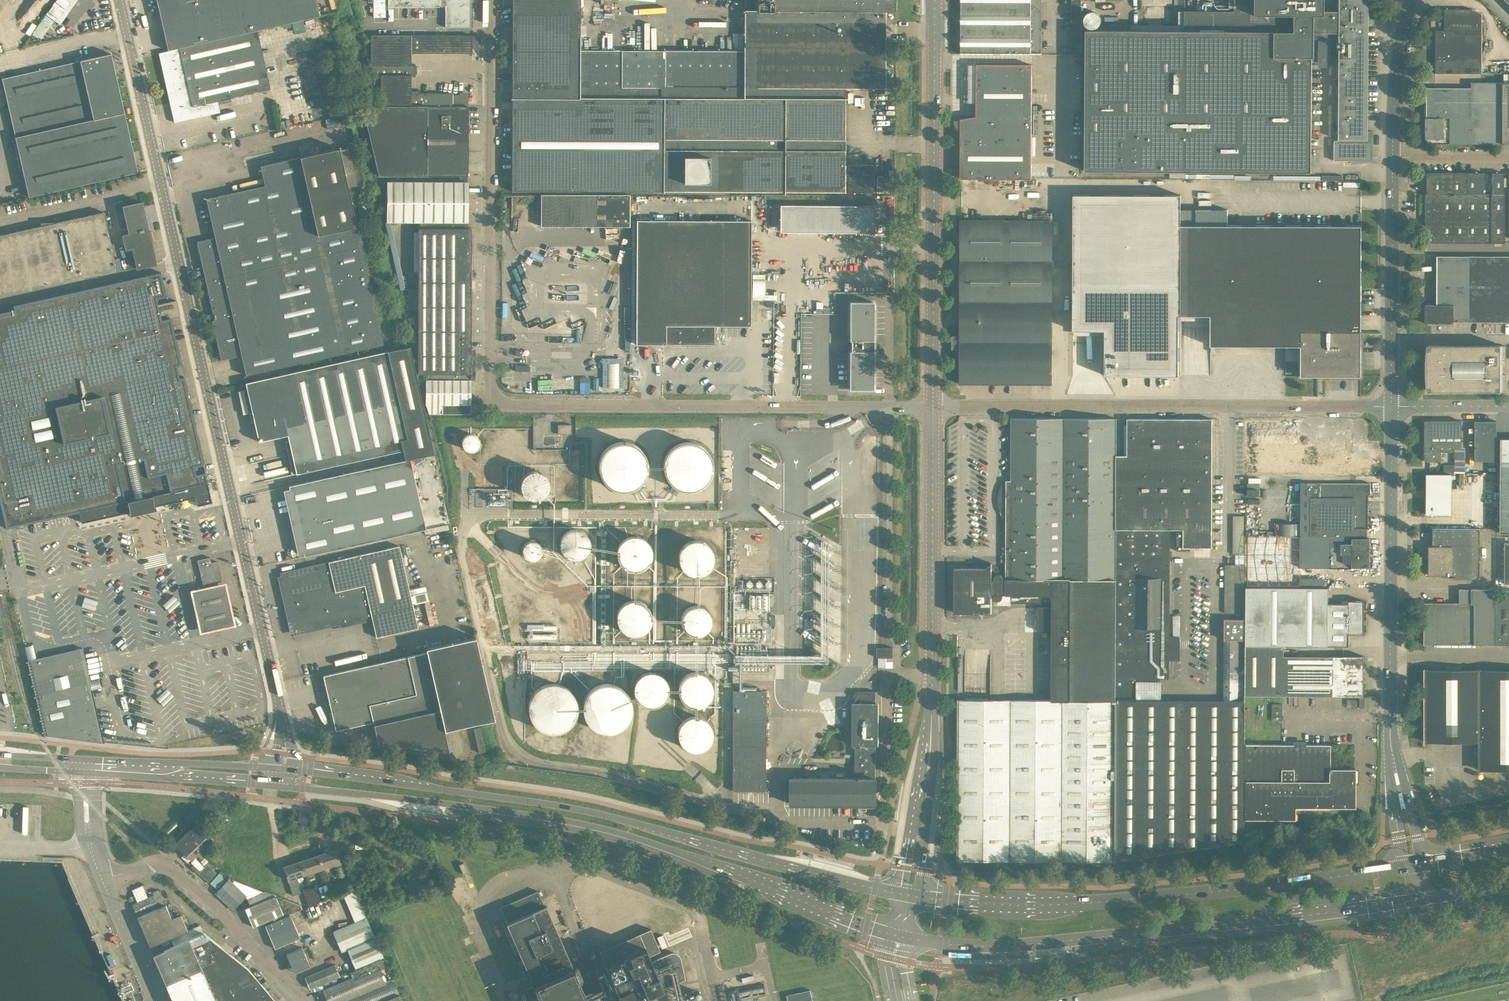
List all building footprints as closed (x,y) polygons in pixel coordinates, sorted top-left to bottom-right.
[(46,14),(57,22),(73,0),(56,0),(46,14)] [(168,51),(257,30),(320,16),(316,0),(157,0),(157,1),(155,6),(159,8),(156,12),(160,14),(158,18),(162,20),(168,51)] [(438,7),(439,7),(439,6),(445,6),(445,27),(470,27),(470,0),(388,0),(388,7),(438,7)] [(746,10),(744,10),(744,51),(580,50),(580,0),(512,0),(512,191),(630,192),(709,192),(873,192),(873,165),(844,165),(844,88),(884,88),(885,11),(758,11),(758,0),(746,0),(746,10)] [(758,11),(772,11),(885,11),(894,11),(894,0),(758,0),(758,11)] [(960,54),(1041,54),(1041,30),(1041,0),(961,0),(961,52),(960,52),(960,54)] [(1339,11),(1329,11),(1328,9),(1324,9),(1325,0),(1234,0),(1234,7),(1234,11),(1184,10),(1184,30),(1086,30),(1085,170),(1103,170),(1103,173),(1114,173),(1114,171),(1258,171),(1258,174),(1269,174),(1269,172),(1311,172),(1312,57),(1314,57),(1314,39),(1318,39),(1318,67),(1331,67),(1331,43),(1331,33),(1339,33),(1339,43),(1337,43),(1337,47),(1339,47),(1338,140),(1334,140),(1334,160),(1351,160),(1351,162),(1373,162),(1373,131),(1368,131),(1369,0),(1339,0),(1339,11)] [(1482,9),(1444,9),(1444,30),(1435,30),(1435,73),(1481,73),(1482,9)] [(257,30),(168,51),(159,53),(175,122),(174,122),(220,112),(217,101),(270,89),(257,30)] [(370,67),(379,105),(452,106),(452,93),(420,93),(420,91),(411,91),(411,75),(414,75),(414,66),(411,66),(411,53),(472,53),(472,35),(371,35),(370,67)] [(2,78),(29,196),(138,172),(124,111),(111,53),(51,67),(51,65),(41,67),(42,69),(2,78)] [(976,116),(962,118),(960,119),(960,178),(1031,179),(1032,64),(976,64),(976,116)] [(1508,143),(1508,82),(1471,82),(1471,88),(1426,88),(1426,117),(1425,117),(1425,139),(1426,139),(1426,143),(1508,143)] [(468,106),(452,106),(379,105),(364,112),(378,176),(468,176),(468,106)] [(364,184),(356,144),(350,120),(342,122),(347,146),(356,186),(364,184)] [(212,312),(207,315),(210,321),(212,321),(221,360),(241,355),(246,375),(383,344),(339,148),(260,166),(265,185),(206,198),(215,237),(197,242),(212,312)] [(1425,242),(1425,243),(1505,243),(1505,194),(1504,194),(1504,173),(1492,173),(1492,193),(1485,193),(1485,173),(1468,173),(1467,173),(1428,172),(1426,172),(1426,176),(1426,191),(1426,193),(1425,193),(1425,220),(1425,242)] [(387,182),(387,223),(419,223),(419,228),(418,228),(418,236),(418,297),(418,373),(426,373),(426,378),(474,379),(474,348),(471,348),(471,300),(471,276),(474,276),(474,271),(471,271),(471,228),(467,228),(467,182),(387,182)] [(1074,194),(1073,329),(1104,329),(1103,374),(1180,374),(1180,315),(1210,315),(1210,345),(1301,346),(1300,376),(1361,376),(1361,226),(1181,225),(1181,195),(1074,194)] [(596,195),(596,227),(629,227),(629,195),(596,195)] [(133,247),(138,268),(155,264),(142,202),(124,206),(130,233),(123,235),(126,249),(133,247)] [(872,205),(780,205),(780,231),(872,232),(872,205)] [(117,271),(104,212),(0,235),(0,297),(117,271)] [(961,219),(960,274),(960,383),(1051,384),(1051,343),(1052,220),(961,219)] [(726,326),(750,326),(751,220),(636,220),(636,344),(666,345),(695,345),(714,345),(714,326),(726,326)] [(1427,323),(1453,323),(1453,322),(1479,321),(1508,322),(1508,256),(1436,256),(1436,304),(1427,304),(1427,323)] [(7,528),(79,511),(82,522),(130,512),(130,515),(132,515),(132,514),(143,512),(155,509),(155,510),(157,509),(156,506),(195,497),(197,506),(212,502),(208,483),(207,481),(205,472),(204,464),(184,377),(180,378),(177,365),(181,364),(171,317),(162,319),(161,318),(158,304),(157,298),(166,296),(160,272),(14,305),(14,309),(0,312),(0,499),(7,528)] [(408,289),(408,310),(418,310),(418,289),(408,289)] [(166,296),(157,298),(158,304),(167,302),(166,296)] [(167,302),(158,304),(161,318),(179,315),(176,300),(167,302)] [(849,351),(849,389),(874,389),(873,351),(872,351),(872,340),(873,340),(873,302),(849,302),(849,340),(850,340),(850,351),(849,351)] [(1502,345),(1428,345),(1426,345),(1426,351),(1425,357),(1425,365),(1425,372),(1425,379),(1426,391),(1502,391),(1502,390),(1505,390),(1505,374),(1502,374),(1502,361),(1505,361),(1505,346),(1502,346),(1502,345)] [(387,351),(246,382),(259,441),(288,435),(296,473),(408,448),(410,459),(434,454),(421,395),(410,346),(397,348),(387,351)] [(601,358),(601,363),(603,363),(603,387),(623,387),(623,358),(601,358)] [(474,379),(426,378),(426,404),(429,413),(470,414),(470,413),(470,404),(471,380),(474,380),(474,379)] [(954,568),(954,612),(957,612),(992,612),(992,594),(994,594),(994,595),(994,596),(994,597),(995,598),(995,599),(996,599),(997,600),(998,600),(999,600),(1000,600),(1001,599),(1002,599),(1002,598),(1003,598),(1003,597),(1003,596),(1003,595),(1003,594),(1011,594),(1011,602),(1052,603),(1052,607),(1037,607),(1037,630),(1052,630),(1052,699),(958,699),(957,800),(957,860),(982,860),(988,860),(1010,860),(1061,860),(1114,861),(1114,860),(1139,857),(1178,851),(1197,848),(1240,842),(1244,842),(1244,841),(1244,772),(1244,722),(1244,708),(1244,700),(1224,700),(1180,700),(1138,700),(1138,678),(1150,679),(1150,686),(1160,686),(1160,679),(1168,679),(1168,658),(1172,658),(1172,648),(1168,648),(1169,529),(1183,529),(1183,532),(1177,532),(1177,551),(1187,551),(1187,547),(1212,547),(1212,418),(1127,418),(1127,455),(1116,455),(1116,418),(1011,418),(1011,480),(1006,480),(1006,483),(1003,483),(1002,485),(1001,486),(1000,488),(999,490),(999,492),(998,495),(998,498),(998,500),(998,502),(998,504),(998,506),(999,508),(999,509),(1000,511),(1006,511),(1006,563),(1006,579),(1003,579),(1003,578),(1003,577),(1003,576),(1003,575),(1002,575),(1002,574),(1001,574),(1000,573),(999,573),(998,573),(997,573),(997,574),(996,574),(995,574),(995,575),(995,576),(994,576),(994,577),(994,578),(994,579),(992,579),(992,563),(991,563),(991,568),(989,568),(989,565),(984,568),(954,568)] [(1424,443),(1424,461),(1430,461),(1441,461),(1441,452),(1454,452),(1454,465),(1454,472),(1465,472),(1465,447),(1461,447),(1461,420),(1433,420),(1424,420),(1424,439),(1424,443)] [(1474,421),(1474,447),(1474,461),(1496,461),(1496,421),(1474,421)] [(571,425),(558,424),(558,434),(571,434),(571,425)] [(464,446),(466,449),(469,451),(473,451),(476,450),(478,447),(479,444),(479,440),(477,437),(474,435),(470,435),(467,437),(464,439),(463,443),(464,446)] [(1508,533),(1508,438),(1500,438),(1499,532),(1508,533)] [(629,488),(635,485),(640,481),(644,475),(646,469),(646,462),(644,456),(641,450),(636,446),(630,443),(623,442),(616,443),(610,446),(605,450),(602,456),(600,462),(600,469),(601,475),(605,481),(610,485),(616,488),(622,489),(629,488)] [(715,468),(715,463),(714,459),(711,455),(709,451),(705,448),(701,446),(696,444),(692,444),(686,444),(683,445),(679,447),(675,450),(672,453),(670,457),(668,462),(667,466),(668,471),(669,475),(671,480),(673,483),(677,487),(682,490),(686,491),(690,492),(693,492),(696,491),(700,490),(704,488),(708,485),(712,480),(714,477),(715,473),(715,468)] [(356,471),(289,486),(304,556),(305,556),(366,542),(426,529),(426,528),(410,459),(356,471)] [(546,491),(548,486),(547,481),(545,476),(540,473),(535,471),(530,472),(526,474),(522,479),(521,484),(521,489),(524,493),(528,497),(533,498),(538,498),(543,495),(546,491)] [(1451,483),(1451,475),(1451,474),(1426,474),(1426,514),(1451,514),(1451,483)] [(1370,495),(1370,488),(1370,483),(1320,482),(1320,497),(1310,497),(1310,535),(1367,536),(1367,528),(1368,528),(1368,495),(1370,495)] [(1233,515),(1232,554),(1244,554),(1244,516),(1233,515)] [(1428,546),(1428,575),(1453,575),(1453,578),(1479,578),(1479,536),(1480,528),(1441,528),(1432,528),(1432,532),(1432,546),(1428,546)] [(583,555),(586,551),(588,547),(588,541),(586,537),(583,533),(578,530),(573,529),(568,530),(564,533),(560,537),(559,542),(559,547),(560,552),(564,556),(568,558),(573,559),(579,558),(583,555)] [(652,554),(652,553),(651,550),(650,547),(649,544),(647,542),(645,540),(642,538),(636,537),(633,537),(630,538),(627,539),(624,541),(622,544),(620,547),(619,550),(619,553),(619,556),(620,559),(621,562),(623,564),(626,567),(629,569),(633,569),(635,570),(638,569),(642,569),(644,567),(647,565),(649,562),(651,559),(651,557),(652,554)] [(1370,538),(1366,538),(1352,538),(1352,543),(1330,543),(1330,568),(1370,568),(1370,543),(1370,538)] [(539,553),(540,550),(539,546),(537,543),(533,541),(529,541),(526,543),(524,545),(523,549),(523,553),(526,556),(529,557),(533,558),(536,556),(539,553)] [(708,567),(711,562),(711,557),(710,551),(708,546),(703,543),(698,541),(693,541),(688,543),(683,547),(681,551),(680,557),(681,562),(684,567),(688,570),(693,572),(698,572),(704,570),(708,567)] [(210,557),(197,560),(200,571),(201,571),(204,583),(221,579),(217,562),(211,564),(210,557)] [(1244,613),(1245,565),(1225,564),(1224,613),(1244,613)] [(233,627),(224,585),(189,592),(198,634),(233,627)] [(1246,587),(1245,645),(1283,645),(1327,645),(1327,646),(1349,646),(1349,634),(1363,634),(1363,611),(1363,601),(1348,600),(1348,604),(1328,603),(1328,587),(1246,587)] [(1471,589),(1471,603),(1424,602),(1424,644),(1494,644),(1494,589),(1471,589)] [(1495,594),(1495,644),(1508,644),(1508,594),(1495,594)] [(641,632),(645,628),(648,623),(649,617),(647,612),(644,607),(640,604),(634,602),(629,603),(624,605),(619,609),(617,614),(616,619),(617,625),(621,629),(625,633),(630,634),(636,634),(641,632)] [(701,633),(705,630),(708,625),(709,620),(707,615),(704,610),(699,608),(694,607),(689,608),(684,612),(682,616),(681,622),(682,627),(686,631),(690,634),(696,634),(701,633)] [(1224,645),(1224,700),(1244,700),(1245,645),(1245,624),(1245,619),(1224,619),(1224,624),(1224,640),(1224,645)] [(445,730),(495,719),(476,637),(427,648),(428,651),(323,675),(336,730),(373,721),(378,743),(449,751),(445,730)] [(1245,645),(1245,695),(1363,696),(1363,656),(1283,655),(1283,645),(1245,645)] [(893,647),(882,647),(877,647),(877,657),(878,657),(893,657),(893,647)] [(82,648),(28,660),(45,735),(104,743),(82,648)] [(1424,670),(1424,741),(1445,741),(1445,745),(1454,745),(1454,741),(1478,741),(1478,769),(1508,769),(1508,670),(1424,670)] [(680,683),(679,688),(680,693),(683,698),(687,701),(692,703),(698,703),(703,701),(707,697),(710,692),(710,687),(709,682),(706,677),(702,674),(697,672),(692,672),(686,674),(682,678),(680,683)] [(665,696),(666,690),(666,685),(664,680),(660,676),(655,674),(650,673),(645,674),(640,677),(637,682),(635,687),(636,692),(638,697),(641,701),(646,704),(652,704),(657,703),(662,700),(665,696)] [(625,723),(628,718),(631,712),(631,705),(629,699),(626,693),(621,688),(615,685),(609,684),(602,685),(596,687),(591,691),(587,697),(585,703),(584,710),(586,716),(589,722),(594,726),(600,729),(607,731),(613,730),(619,728),(625,723)] [(563,728),(568,724),(572,719),(574,713),(575,707),(574,700),(571,695),(566,690),(561,687),(554,685),(548,686),(542,688),(537,691),(533,697),(530,703),(530,709),(531,715),(534,721),(538,726),(544,729),(550,730),(557,730),(563,728)] [(732,746),(732,790),(765,791),(765,790),(765,746),(766,691),(733,691),(732,746)] [(855,778),(876,778),(876,703),(876,691),(855,691),(855,692),(853,696),(855,697),(855,703),(855,778)] [(1272,704),(1272,720),(1282,720),(1283,704),(1272,704)] [(708,742),(710,737),(710,731),(709,726),(705,722),(701,719),(696,718),(690,718),(685,721),(682,725),(680,730),(679,735),(681,741),(684,745),(689,748),(694,749),(700,748),(704,746),(708,742)] [(479,752),(486,751),(480,727),(473,728),(479,752)] [(1358,781),(1356,781),(1356,769),(1331,768),(1331,745),(1306,744),(1294,744),(1246,744),(1245,780),(1245,819),(1296,819),(1296,807),(1356,807),(1356,784),(1358,784),(1358,781)] [(876,778),(855,778),(791,778),(791,792),(791,804),(876,804),(876,778)] [(299,812),(297,822),(307,823),(309,814),(299,812)] [(200,850),(201,850),(212,839),(197,822),(189,830),(195,836),(191,841),(194,844),(195,843),(201,849),(200,850)] [(191,860),(201,850),(200,850),(201,849),(195,843),(194,844),(191,841),(195,836),(189,830),(175,843),(191,860)] [(336,848),(319,854),(324,868),(335,864),(337,868),(340,876),(344,875),(341,867),(340,862),(336,848)] [(323,868),(324,868),(319,854),(301,860),(306,874),(318,870),(322,882),(327,881),(323,868)] [(205,856),(201,860),(205,864),(209,860),(205,856)] [(199,873),(208,882),(217,873),(212,869),(216,866),(210,860),(199,873)] [(295,877),(306,874),(301,860),(283,867),(293,895),(300,893),(295,877)] [(463,862),(458,864),(463,874),(467,872),(463,862)] [(221,871),(210,883),(217,889),(227,878),(221,871)] [(348,888),(353,887),(355,887),(352,876),(345,878),(348,888)] [(228,879),(218,890),(216,892),(233,909),(246,896),(248,898),(264,891),(234,880),(232,883),(228,879)] [(327,884),(319,887),(322,896),(330,894),(327,884)] [(137,902),(132,904),(137,917),(141,926),(145,934),(150,946),(171,937),(188,930),(181,915),(172,919),(166,905),(159,907),(165,904),(159,890),(153,892),(154,895),(148,897),(142,885),(137,887),(132,890),(135,896),(137,902)] [(316,887),(311,888),(316,903),(320,902),(316,887)] [(308,907),(316,903),(311,888),(303,891),(308,907)] [(500,907),(507,922),(506,923),(533,985),(533,986),(525,989),(530,1000),(537,996),(540,1000),(588,1000),(586,997),(573,967),(546,905),(544,906),(537,890),(511,901),(511,902),(500,907)] [(251,906),(245,909),(253,927),(264,922),(265,924),(290,914),(302,909),(301,905),(278,897),(276,897),(275,896),(251,906)] [(350,909),(355,920),(366,916),(361,904),(350,909)] [(265,924),(265,925),(270,936),(275,948),(283,945),(300,937),(295,925),(290,914),(265,924)] [(355,921),(333,931),(342,952),(347,949),(355,969),(380,959),(384,957),(376,938),(374,935),(368,921),(366,916),(355,921)] [(188,930),(171,937),(174,945),(189,939),(203,933),(200,925),(188,930)] [(586,997),(588,1000),(597,1000),(606,997),(607,1000),(608,1000),(633,1000),(663,988),(685,979),(680,957),(679,956),(678,954),(677,953),(676,953),(675,952),(674,952),(673,952),(672,952),(671,952),(670,953),(669,953),(651,961),(649,955),(660,951),(650,928),(599,951),(605,964),(594,969),(603,990),(586,997)] [(153,954),(164,979),(166,984),(202,969),(216,1000),(276,1000),(248,969),(204,932),(203,933),(189,939),(174,945),(162,951),(162,950),(153,954)] [(667,946),(662,934),(657,937),(662,948),(667,946)] [(310,965),(306,956),(302,947),(286,954),(294,972),(310,965)] [(399,993),(393,980),(390,971),(382,974),(380,970),(384,968),(384,964),(383,961),(380,959),(355,969),(350,972),(352,977),(323,990),(328,1000),(381,1000),(399,993)] [(310,988),(328,981),(340,976),(335,964),(305,978),(310,988)] [(166,984),(173,1000),(216,1000),(202,969),(166,984)] [(787,995),(788,1000),(812,1000),(810,989),(787,995)]
